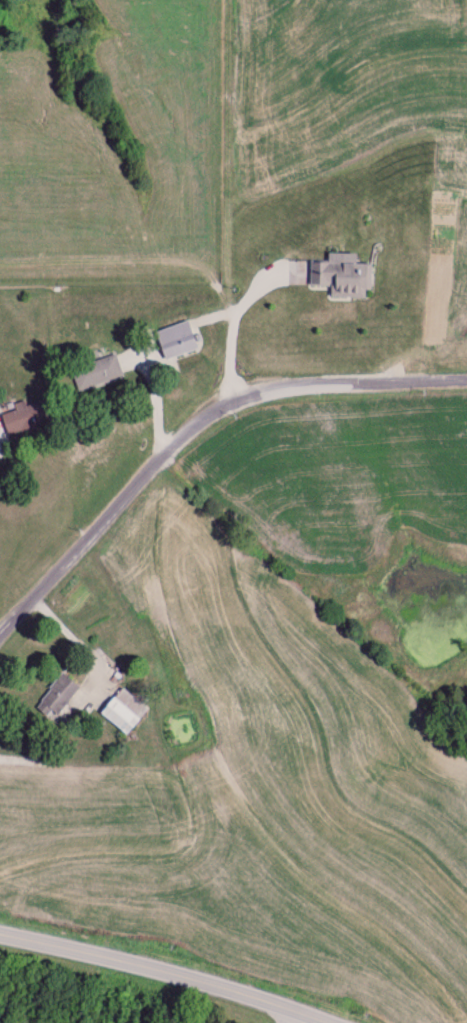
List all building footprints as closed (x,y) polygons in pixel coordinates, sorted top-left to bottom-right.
[(329,300),(370,300),(369,266),(356,266),(356,261),(311,262),(311,289),(329,288),(329,300)] [(162,354),(175,349),(167,329),(154,334),(162,354)] [(122,380),(113,353),(102,356),(100,351),(88,356),(91,363),(70,370),(79,395),(122,380)] [(79,691),(63,675),(33,706),(49,721),(79,691)] [(99,714),(124,737),(147,712),(122,689),(99,714)]
